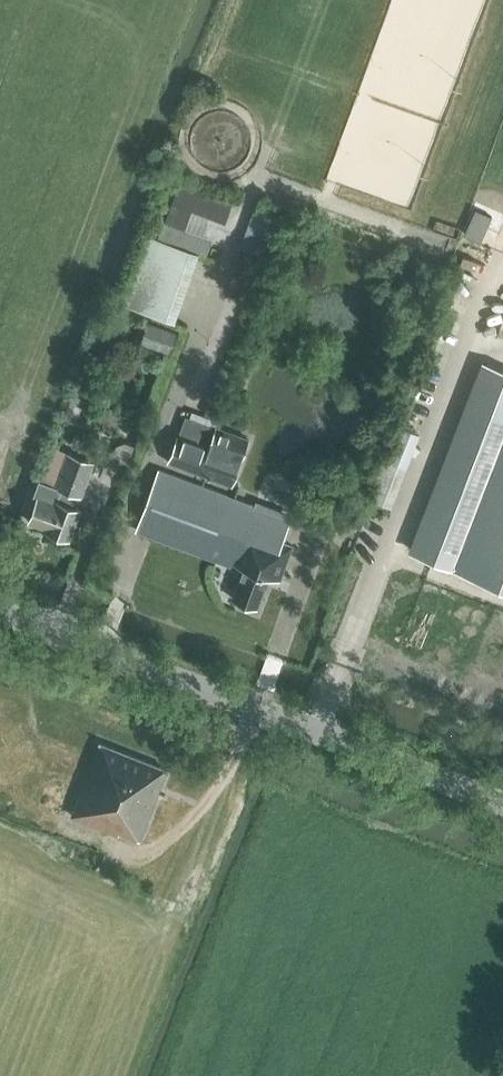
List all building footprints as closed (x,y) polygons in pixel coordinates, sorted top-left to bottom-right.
[(190,168),(201,176),(214,179),(227,179),(240,174),(250,165),(258,154),(261,141),(260,128),(256,116),(248,106),(237,99),(225,95),(213,95),(200,99),(189,107),(181,118),(177,131),(177,145),(181,157),(190,168)] [(272,218),(253,211),(240,247),(259,254),(272,218)] [(208,256),(213,240),(165,223),(159,240),(208,256)] [(502,329),(502,301),(496,299),(491,320),(501,322),(500,328),(502,329)] [(171,353),(178,333),(148,323),(141,345),(171,353)] [(482,355),(417,524),(422,526),(414,546),(502,581),(502,363),(482,355)] [(233,487),(251,440),(186,417),(168,464),(233,487)] [(85,430),(82,438),(98,444),(100,436),(85,430)] [(45,531),(71,541),(83,509),(78,507),(82,497),(83,497),(96,463),(69,453),(57,488),(62,489),(58,502),(39,495),(28,523),(45,528),(45,531)] [(255,506),(161,470),(139,526),(245,567),(233,598),(259,608),(271,576),(281,580),(294,546),(283,542),(290,524),(290,523),(293,516),(257,501),(255,506)] [(169,769),(102,743),(74,816),(120,834),(121,831),(141,839),(169,769)]
